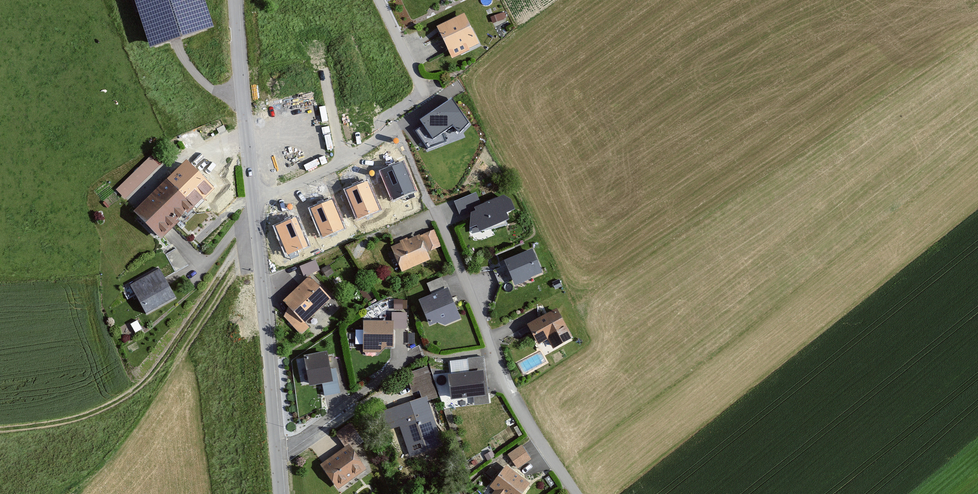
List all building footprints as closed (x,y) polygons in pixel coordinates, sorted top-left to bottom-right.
[(150,50),(214,30),(204,0),(134,0),(150,50)] [(465,14),(437,27),(452,59),(470,51),(469,49),(479,44),(465,14)] [(452,98),(419,119),(423,125),(415,130),(428,149),(447,142),(443,132),(453,126),(460,133),(469,123),(452,98)] [(150,157),(116,190),(125,199),(159,166),(150,157)] [(186,161),(133,212),(161,241),(195,208),(192,205),(211,186),(186,161)] [(402,162),(381,170),(393,200),(414,191),(402,162)] [(367,181),(347,190),(359,219),(380,211),(367,181)] [(481,206),(476,193),(454,202),(460,217),(475,211),(474,209),(481,206)] [(504,196),(481,206),(474,209),(475,211),(475,212),(471,214),(470,230),(477,227),(479,234),(509,221),(507,215),(515,211),(511,201),(504,196)] [(331,200),(311,208),(323,238),(344,229),(331,200)] [(296,217),(275,226),(287,255),(308,247),(296,217)] [(420,236),(427,253),(442,247),(434,230),(420,236)] [(420,235),(391,247),(402,272),(431,260),(427,253),(420,236),(420,235)] [(532,249),(504,261),(515,286),(531,280),(531,278),(543,273),(532,249)] [(299,267),(304,278),(320,271),(315,260),(299,267)] [(326,278),(334,273),(329,265),(321,269),(326,278)] [(159,269),(130,285),(146,315),(176,299),(159,269)] [(310,277),(283,302),(288,308),(284,318),(301,336),(309,328),(306,324),(331,300),(310,277)] [(427,284),(431,295),(447,289),(442,278),(427,284)] [(431,295),(419,301),(430,327),(438,323),(446,326),(461,319),(448,289),(447,289),(431,295)] [(558,307),(528,323),(538,344),(549,338),(554,347),(573,337),(558,307)] [(394,322),(363,321),(363,353),(380,353),(386,348),(393,348),(394,322)] [(322,385),(333,383),(330,369),(327,352),(304,357),(310,387),(322,385)] [(467,371),(448,373),(451,399),(488,395),(484,355),(466,356),(467,371)] [(428,366),(407,374),(412,394),(419,392),(421,399),(427,397),(428,402),(438,398),(428,366)] [(330,369),(333,383),(322,385),(325,397),(341,394),(336,368),(330,369)] [(421,399),(380,412),(386,432),(399,428),(409,458),(443,447),(428,402),(427,397),(421,399)] [(335,434),(345,448),(349,445),(353,451),(364,443),(350,423),(335,434)] [(345,448),(320,466),(338,490),(367,470),(353,451),(349,445),(345,448)] [(521,445),(507,455),(517,470),(532,460),(521,445)] [(506,466),(490,488),(494,491),(492,493),(523,493),(530,484),(506,466)]
